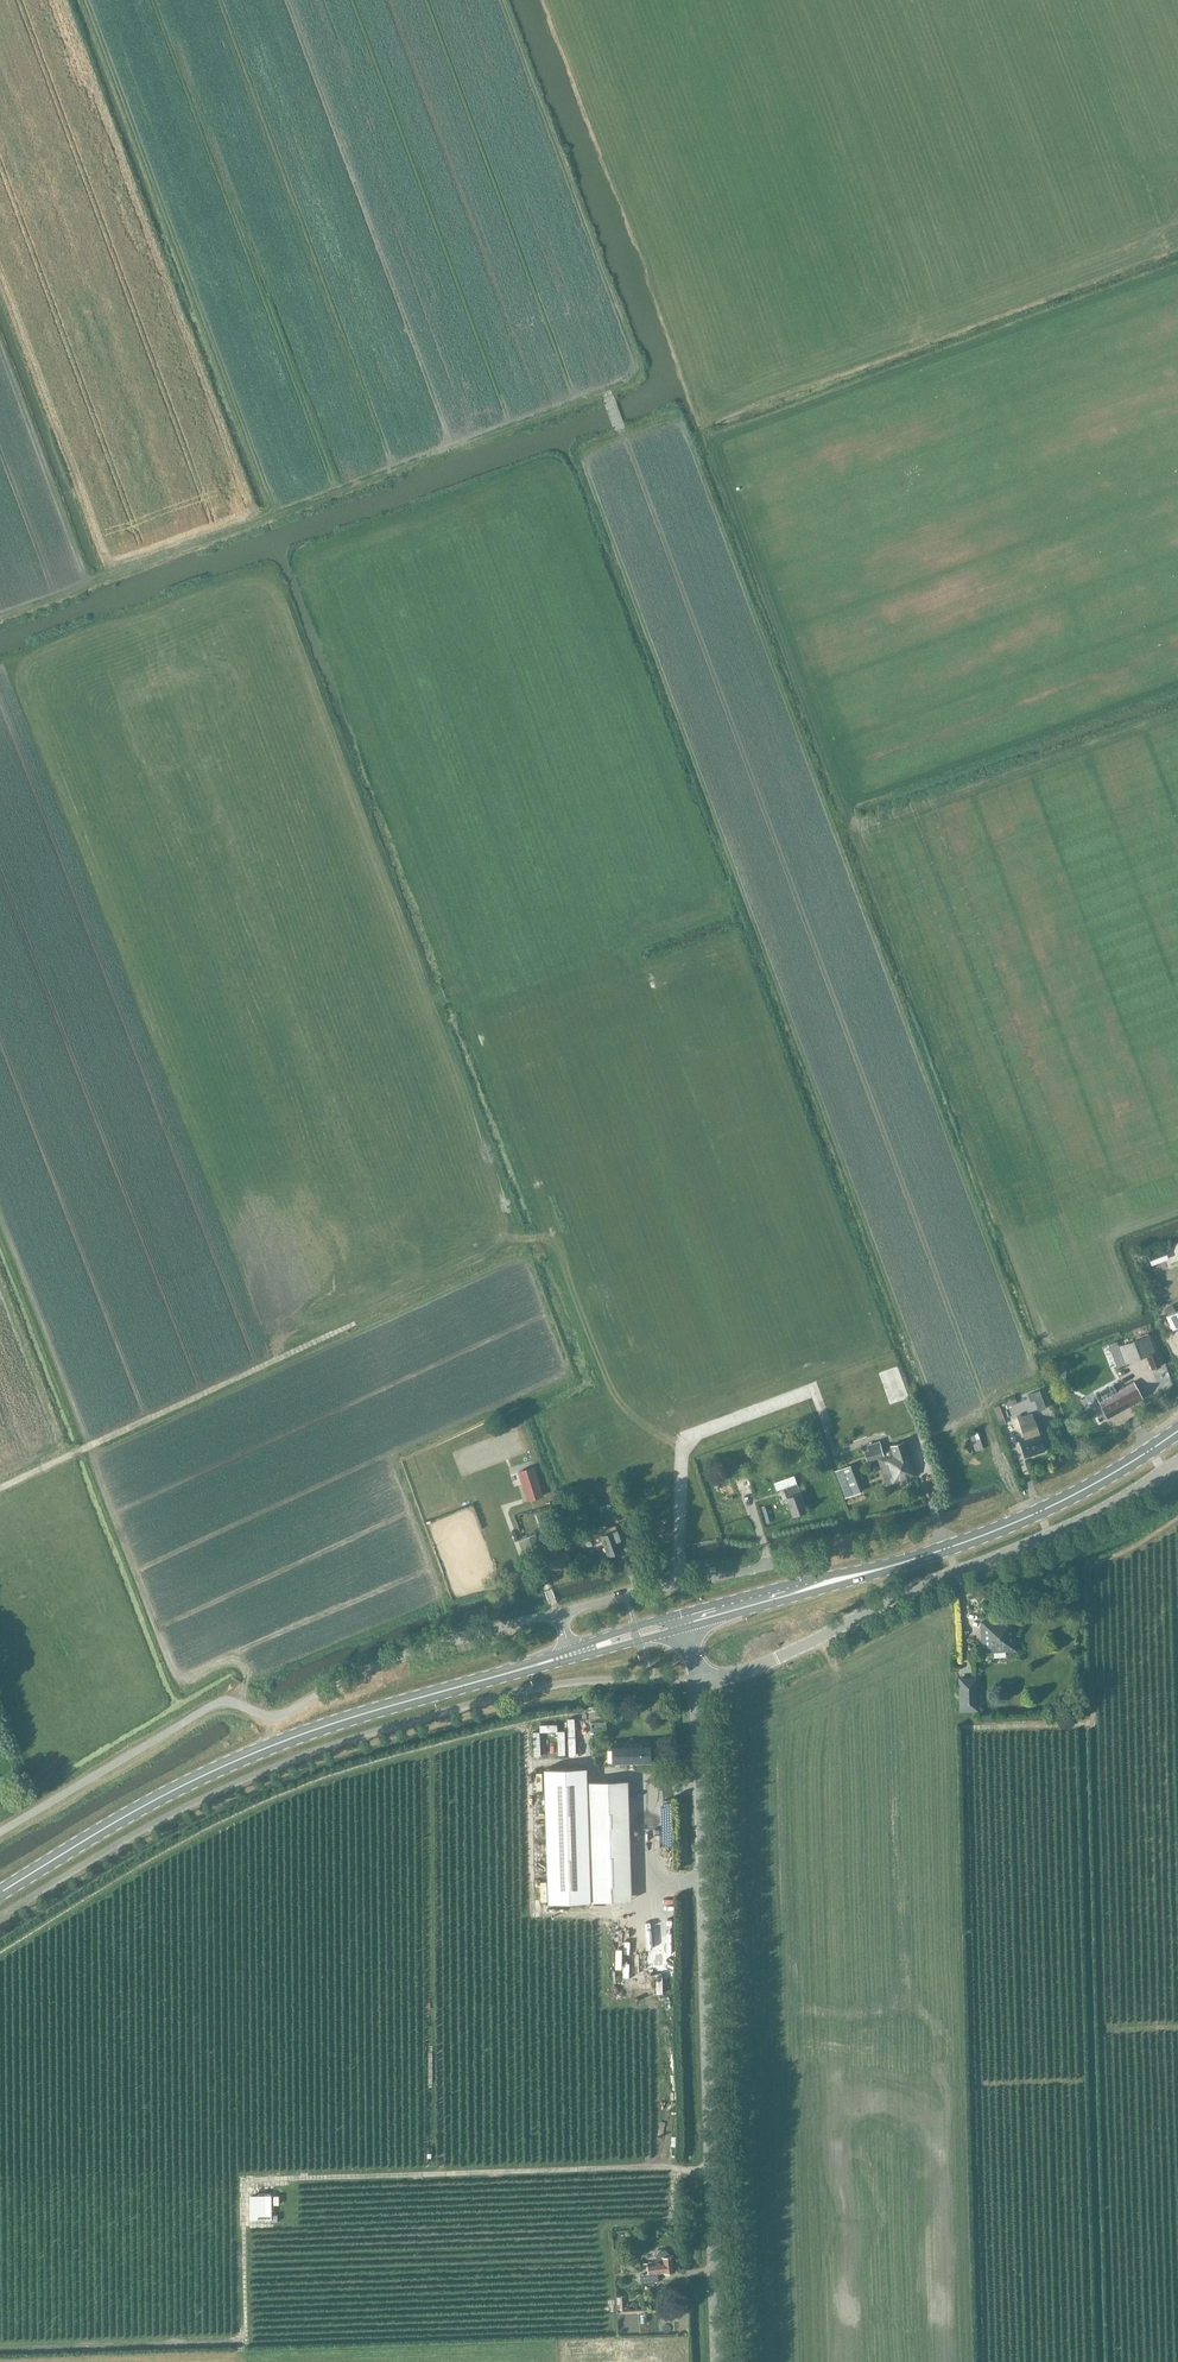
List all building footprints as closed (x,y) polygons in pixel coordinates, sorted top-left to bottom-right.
[(1167,1248),(1150,1256),(1153,1262),(1170,1254),(1167,1248)] [(1166,1308),(1169,1315),(1167,1316),(1174,1330),(1177,1328),(1177,1311),(1176,1312),(1173,1305),(1166,1308)] [(1110,1346),(1129,1342),(1128,1340),(1145,1336),(1143,1328),(1117,1334),(1118,1340),(1109,1342),(1110,1346)] [(1150,1336),(1121,1346),(1127,1363),(1148,1355),(1153,1369),(1160,1367),(1150,1336)] [(1097,1394),(1100,1400),(1099,1400),(1109,1418),(1145,1398),(1135,1381),(1119,1390),(1116,1384),(1097,1394)] [(1040,1390),(1029,1394),(1031,1401),(1035,1400),(1039,1411),(1047,1408),(1040,1390)] [(1022,1414),(1019,1415),(1026,1437),(1021,1438),(1027,1457),(1047,1450),(1035,1413),(1023,1417),(1022,1414)] [(965,1437),(971,1454),(986,1448),(979,1432),(965,1437)] [(880,1441),(868,1445),(873,1460),(879,1457),(889,1484),(889,1485),(918,1474),(912,1455),(911,1456),(905,1440),(892,1445),(893,1446),(884,1449),(880,1441)] [(848,1445),(854,1457),(862,1453),(856,1441),(848,1445)] [(731,1466),(733,1472),(745,1469),(743,1463),(731,1466)] [(850,1465),(835,1471),(846,1498),(861,1492),(850,1465)] [(534,1467),(518,1472),(527,1501),(544,1496),(534,1467)] [(786,1488),(795,1515),(809,1510),(799,1483),(786,1488)] [(733,1518),(729,1507),(716,1512),(720,1523),(733,1518)] [(587,1511),(577,1514),(582,1528),(592,1525),(587,1511)] [(592,1525),(582,1528),(589,1546),(605,1541),(610,1555),(625,1550),(622,1541),(623,1540),(618,1525),(612,1528),(609,1526),(602,1529),(601,1532),(602,1533),(597,1534),(594,1524),(592,1525)] [(557,1549),(547,1553),(553,1569),(562,1566),(563,1569),(575,1565),(563,1532),(553,1536),(557,1549)] [(525,1539),(533,1561),(545,1557),(538,1535),(525,1539)] [(983,1621),(985,1652),(1015,1650),(1013,1619),(983,1621)] [(961,1678),(961,1710),(977,1709),(976,1678),(961,1678)] [(650,1744),(612,1744),(612,1765),(650,1764),(650,1744)] [(587,1769),(545,1770),(549,1902),(591,1901),(590,1886),(587,1782),(587,1769)] [(532,1774),(530,1786),(536,1788),(538,1775),(532,1774)] [(628,1781),(587,1782),(590,1886),(631,1885),(628,1781)] [(264,2216),(264,2194),(255,2194),(255,2216),(264,2216)] [(648,2274),(640,2275),(640,2283),(659,2280),(658,2273),(675,2271),(673,2255),(669,2256),(669,2254),(666,2250),(658,2250),(656,2255),(657,2257),(654,2258),(655,2262),(647,2263),(648,2274)]
